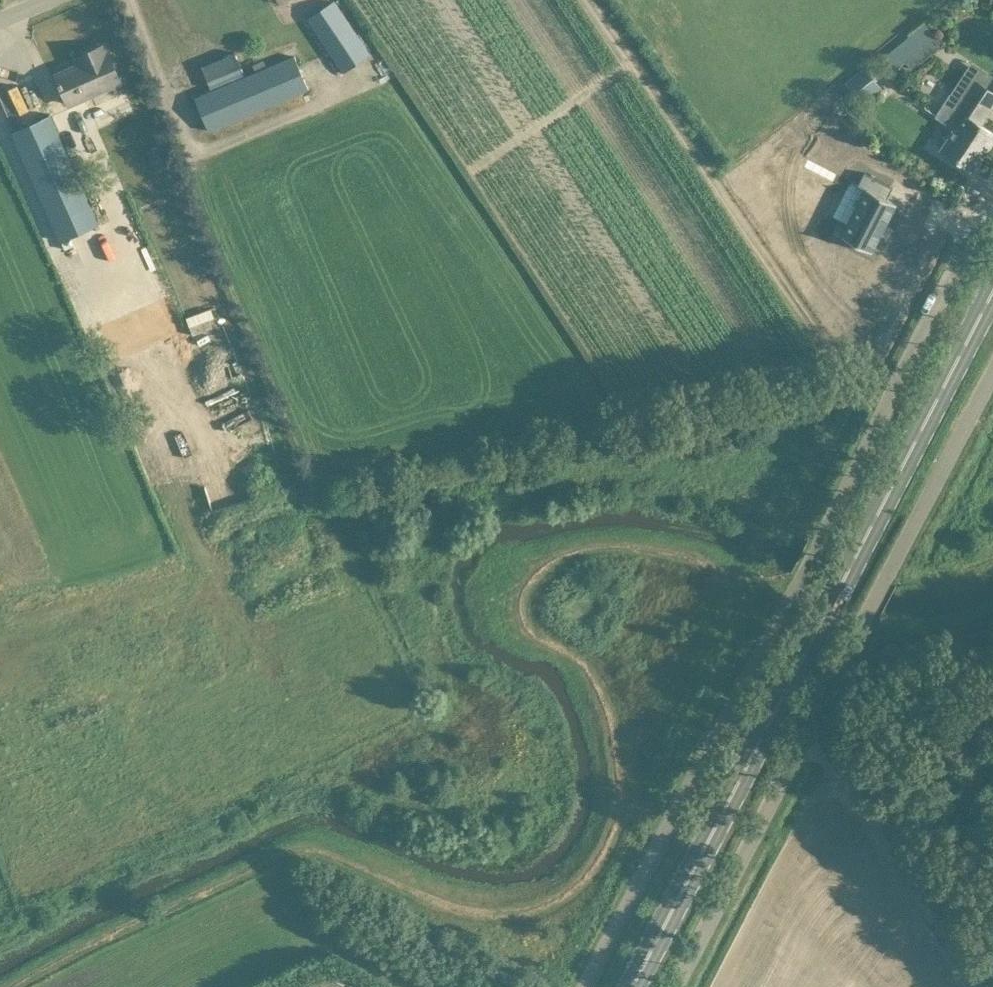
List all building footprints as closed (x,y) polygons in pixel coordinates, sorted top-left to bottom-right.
[(370,53),(334,0),(307,18),(344,71),(370,53)] [(922,24),(897,44),(908,58),(932,38),(922,24)] [(122,82),(116,70),(108,51),(107,52),(104,45),(88,52),(91,59),(57,74),(60,82),(59,83),(61,87),(62,87),(70,104),(122,82)] [(209,129),(308,87),(293,52),(290,45),(263,56),(266,63),(248,71),(245,64),(231,69),(234,77),(194,93),(209,129)] [(225,74),(216,53),(182,66),(192,88),(225,74)] [(865,68),(848,81),(858,93),(852,98),(858,104),(860,103),(880,87),(865,68)] [(985,149),(992,138),(992,132),(980,124),(992,105),(992,92),(983,85),(975,80),(962,100),(952,94),(938,114),(948,121),(946,123),(954,128),(954,129),(985,149)] [(50,114),(13,131),(62,240),(99,224),(50,114)] [(835,118),(824,129),(847,152),(859,140),(835,118)] [(972,168),(985,149),(954,129),(941,148),(956,157),(972,168)] [(867,213),(832,253),(857,275),(893,235),(885,228),(893,218),(869,197),(860,208),(867,213)] [(175,234),(167,237),(172,248),(180,245),(175,234)]
